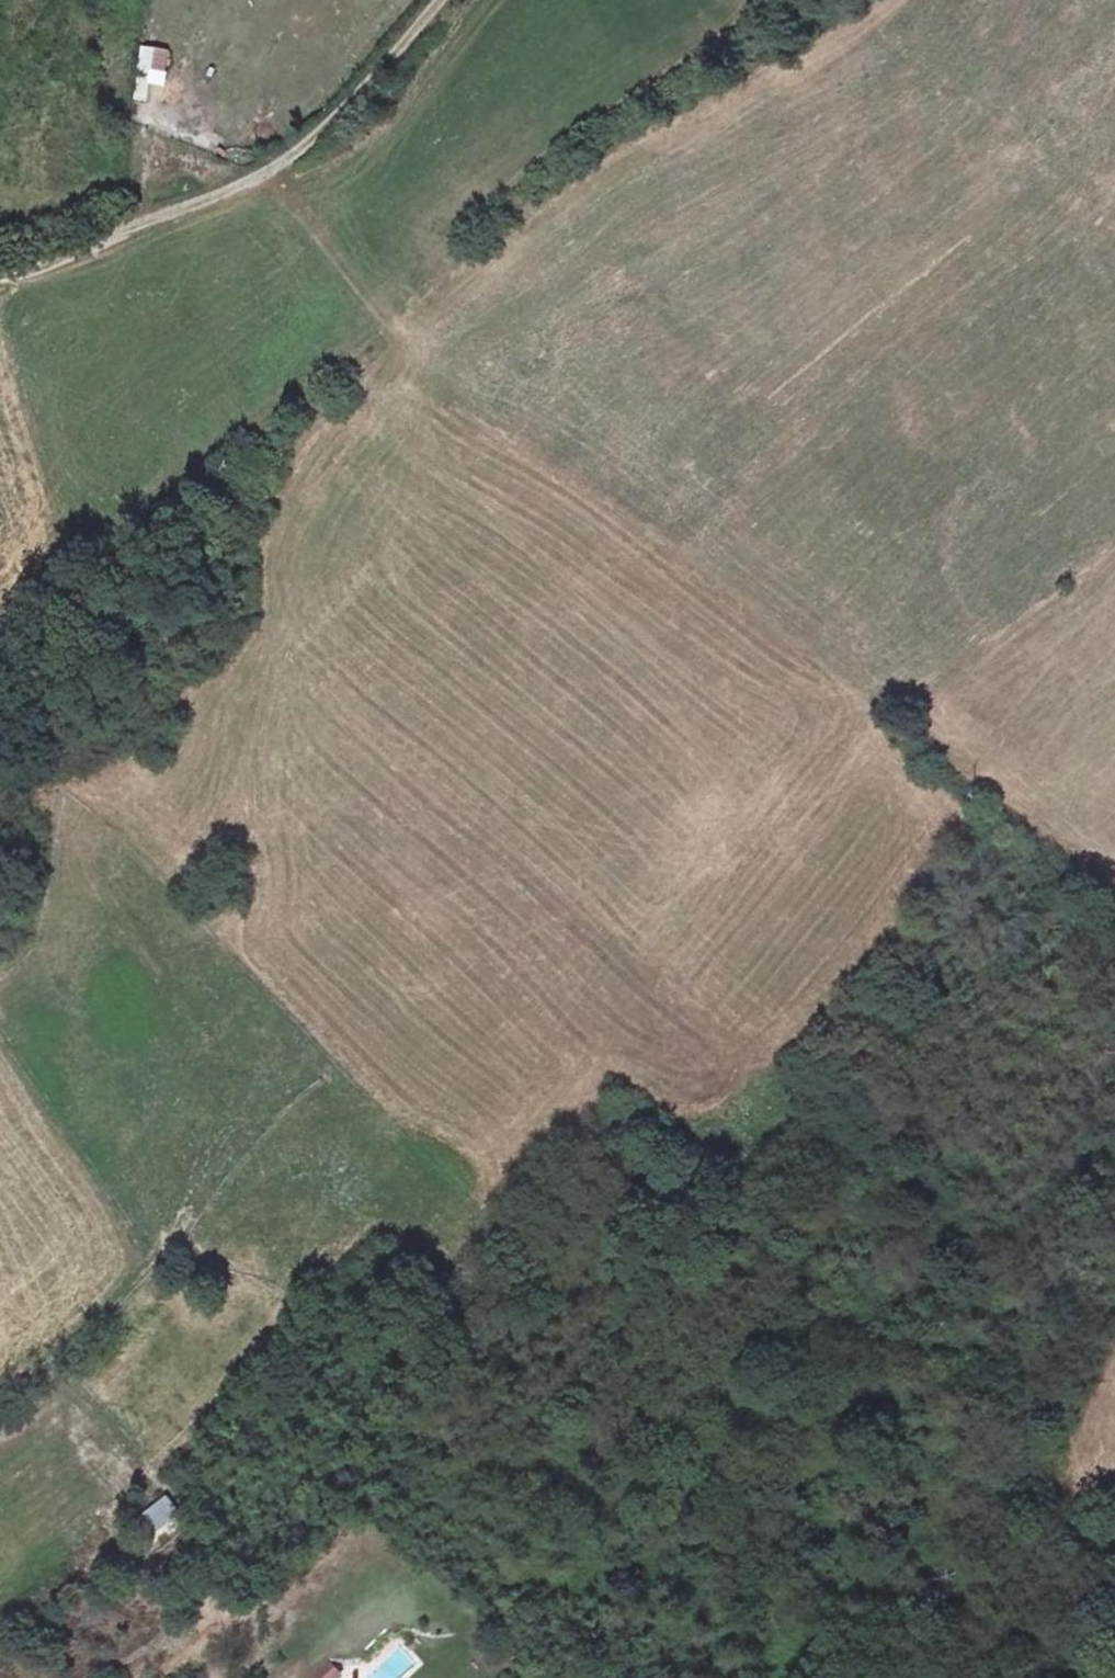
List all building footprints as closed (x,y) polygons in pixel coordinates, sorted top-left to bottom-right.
[(146,102),(148,85),(164,87),(168,50),(139,46),(132,100),(146,102)] [(158,1528),(181,1511),(167,1492),(144,1510),(158,1528)] [(314,1676),(311,1677),(338,1677),(339,1677),(327,1664),(314,1676)]
